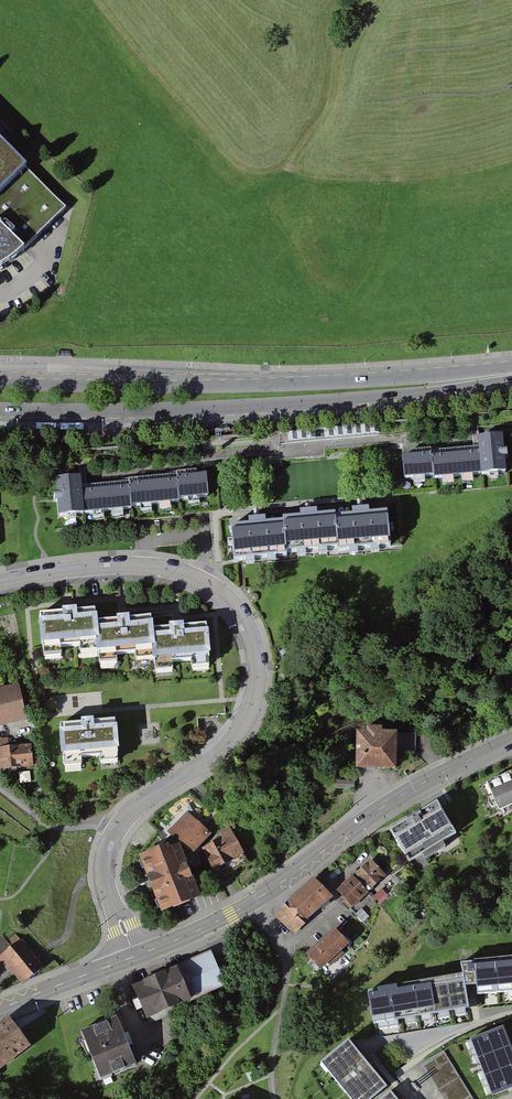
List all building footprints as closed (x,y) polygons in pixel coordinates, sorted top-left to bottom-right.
[(24,254),(67,211),(0,143),(0,230),(24,254)] [(12,264),(24,254),(0,230),(0,271),(12,264)] [(431,456),(401,458),(403,482),(432,480),(432,483),(506,476),(503,438),(476,440),(478,455),(431,459),(431,456)] [(81,480),(55,482),(59,520),(131,514),(131,510),(180,506),(180,503),(208,501),(206,477),(176,480),(176,483),(129,487),(129,489),(82,494),(81,480)] [(281,530),(233,534),(234,557),(284,553),(284,550),(337,546),(337,549),(388,545),(386,522),(335,526),(335,522),(281,526),(281,530)] [(41,618),(43,648),(102,643),(100,625),(99,614),(78,615),(78,607),(61,609),(62,617),(41,618)] [(102,643),(103,655),(162,650),(160,632),(159,620),(138,622),(138,614),(121,615),(122,623),(100,625),(102,643)] [(162,650),(163,662),(221,657),(219,627),(198,629),(197,621),(181,622),(182,630),(160,632),(162,650)] [(0,690),(0,729),(28,722),(19,686),(0,690)] [(115,721),(58,725),(60,760),(117,756),(115,721)] [(397,734),(358,734),(357,772),(396,773),(397,734)] [(418,736),(404,736),(404,755),(418,755),(418,736)] [(0,748),(0,772),(42,767),(39,743),(0,748)] [(356,781),(338,781),(338,790),(356,791),(356,781)] [(489,792),(499,814),(511,809),(511,781),(489,792)] [(437,804),(390,832),(409,864),(456,836),(437,804)] [(190,811),(169,831),(192,856),(213,835),(190,811)] [(222,840),(204,849),(213,870),(245,856),(231,826),(218,832),(222,840)] [(179,844),(140,857),(160,915),(199,901),(179,844)] [(387,878),(371,861),(338,892),(354,909),(387,878)] [(313,879),(276,916),(296,936),(333,899),(313,879)] [(336,929),(308,955),(323,972),(351,945),(336,929)] [(0,938),(0,954),(24,983),(44,967),(16,934),(9,940),(3,934),(0,938)] [(211,951),(131,987),(146,1020),(226,984),(211,951)] [(462,966),(464,975),(467,997),(511,991),(511,959),(462,966)] [(464,975),(367,990),(372,1021),(468,1005),(467,997),(464,975)] [(117,1018),(81,1031),(100,1081),(137,1067),(117,1018)] [(0,1026),(0,1070),(30,1049),(9,1019),(0,1026)] [(468,1042),(490,1098),(511,1090),(511,1050),(504,1028),(468,1042)] [(320,1067),(346,1098),(375,1098),(385,1090),(348,1044),(320,1067)] [(448,1048),(425,1060),(444,1098),(473,1098),(448,1048)]
